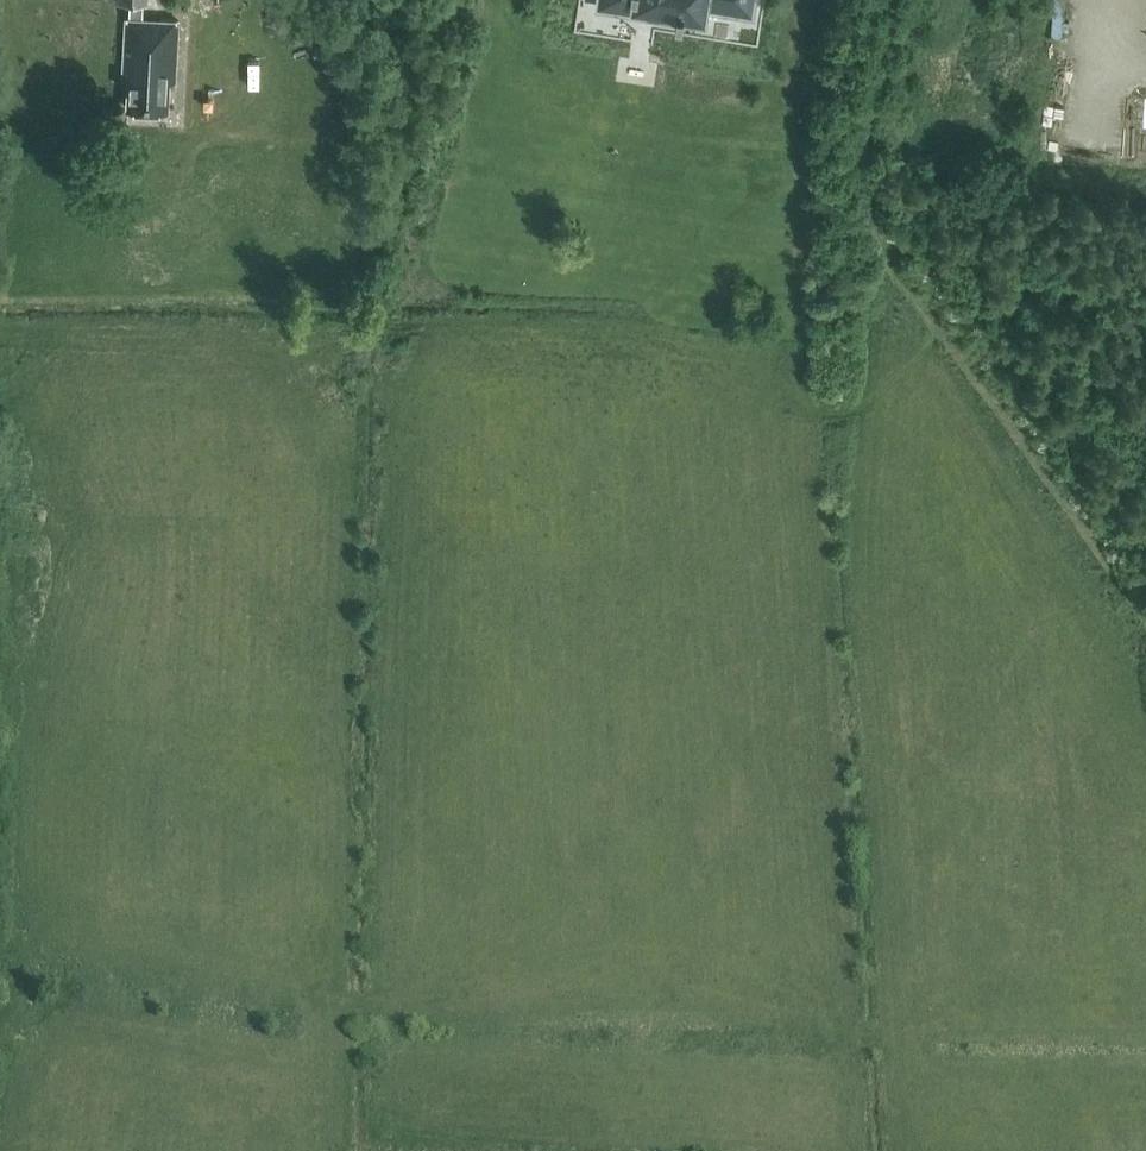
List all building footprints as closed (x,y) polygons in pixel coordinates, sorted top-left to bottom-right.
[(115,1),(130,2),(129,18),(126,18),(122,77),(128,77),(126,106),(167,108),(169,79),(174,80),(178,21),(141,19),(142,3),(145,3),(145,0),(116,0),(115,1)] [(630,5),(655,9),(654,13),(679,18),(680,13),(700,16),(702,6),(748,14),(751,0),(631,0),(630,5)] [(1088,151),(1089,140),(1058,138),(1057,148),(1088,151)]
